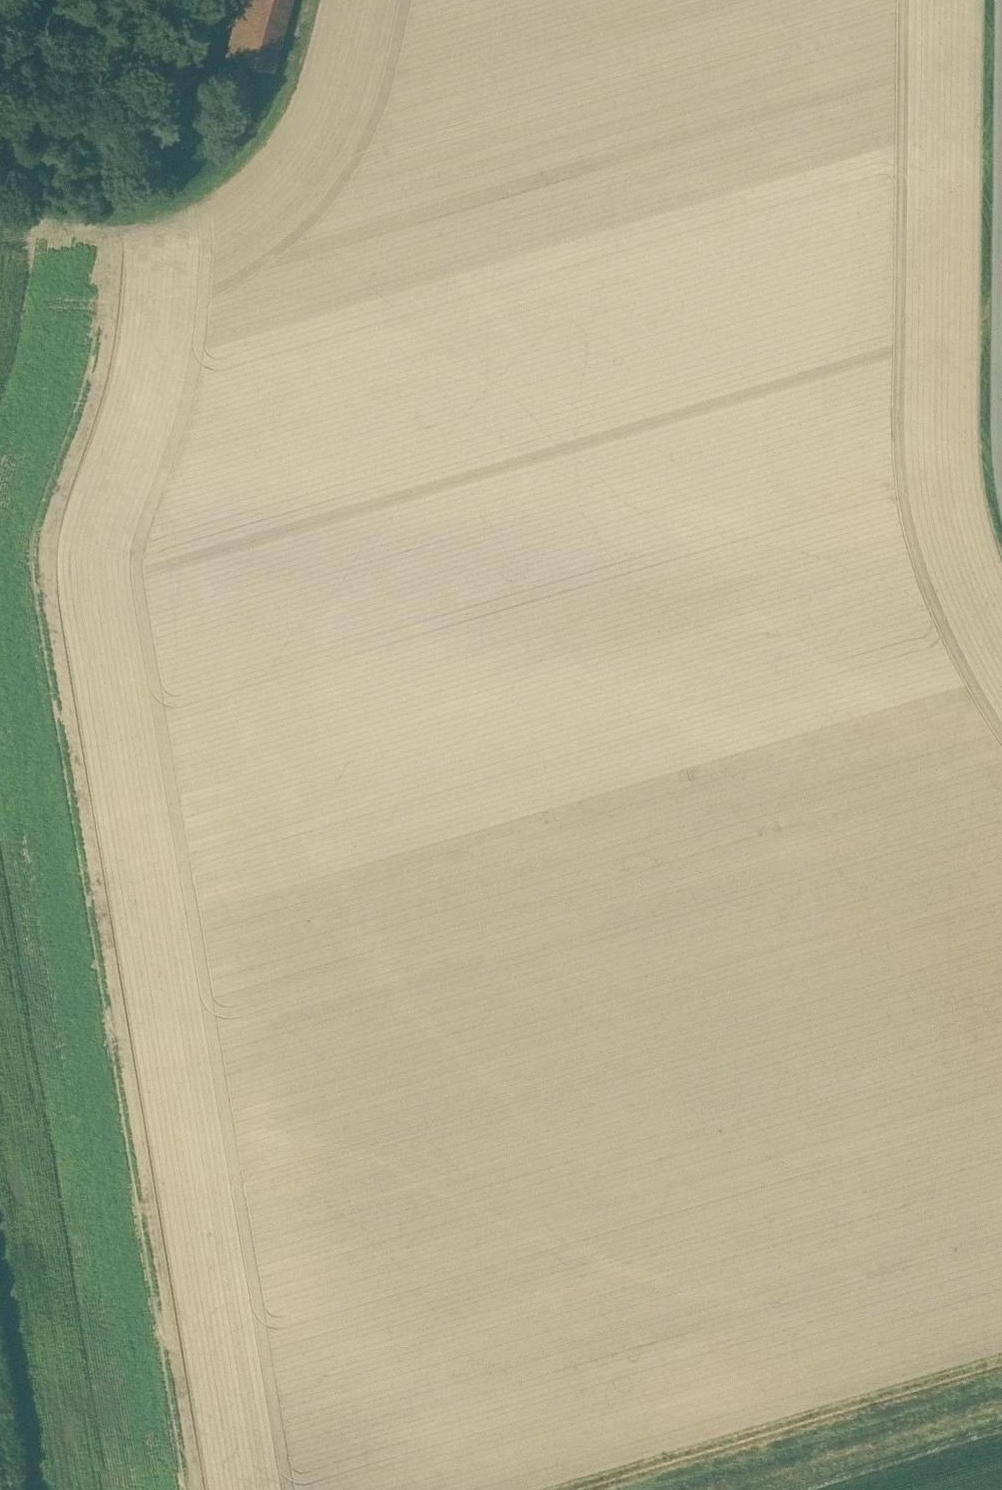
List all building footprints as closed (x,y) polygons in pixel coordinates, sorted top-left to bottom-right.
[(226,52),(273,63),(289,0),(239,0),(226,52)]
